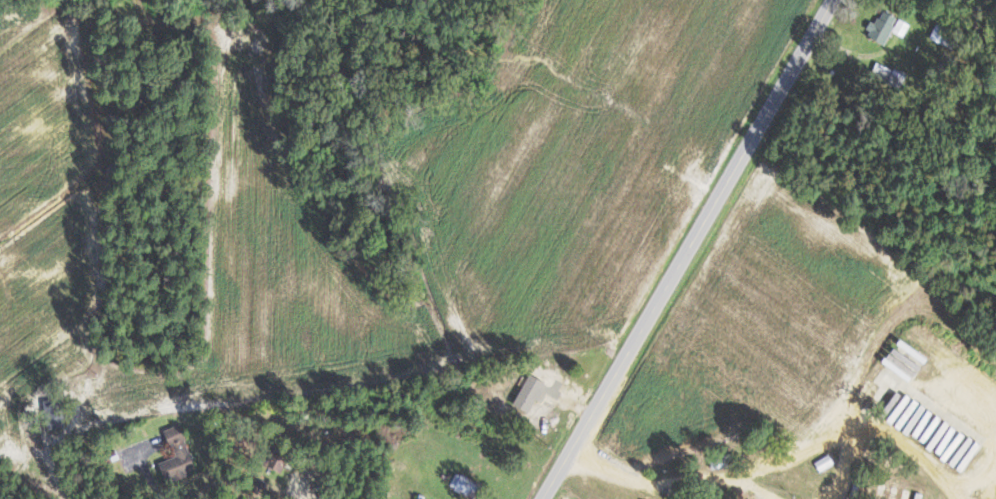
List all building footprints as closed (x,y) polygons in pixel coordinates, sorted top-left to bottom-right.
[(872,21),(867,31),(889,43),(895,31),(906,36),(913,24),(885,9),(878,23),(872,21)] [(953,47),(960,30),(940,23),(933,39),(953,47)] [(904,90),(911,75),(879,61),(872,75),(904,90)] [(549,382),(532,374),(517,405),(534,413),(549,382)] [(160,463),(168,484),(201,471),(183,424),(167,430),(178,456),(160,463)] [(294,456),(282,450),(274,468),(286,473),(294,456)] [(818,462),(823,471),(838,463),(833,454),(818,462)]
